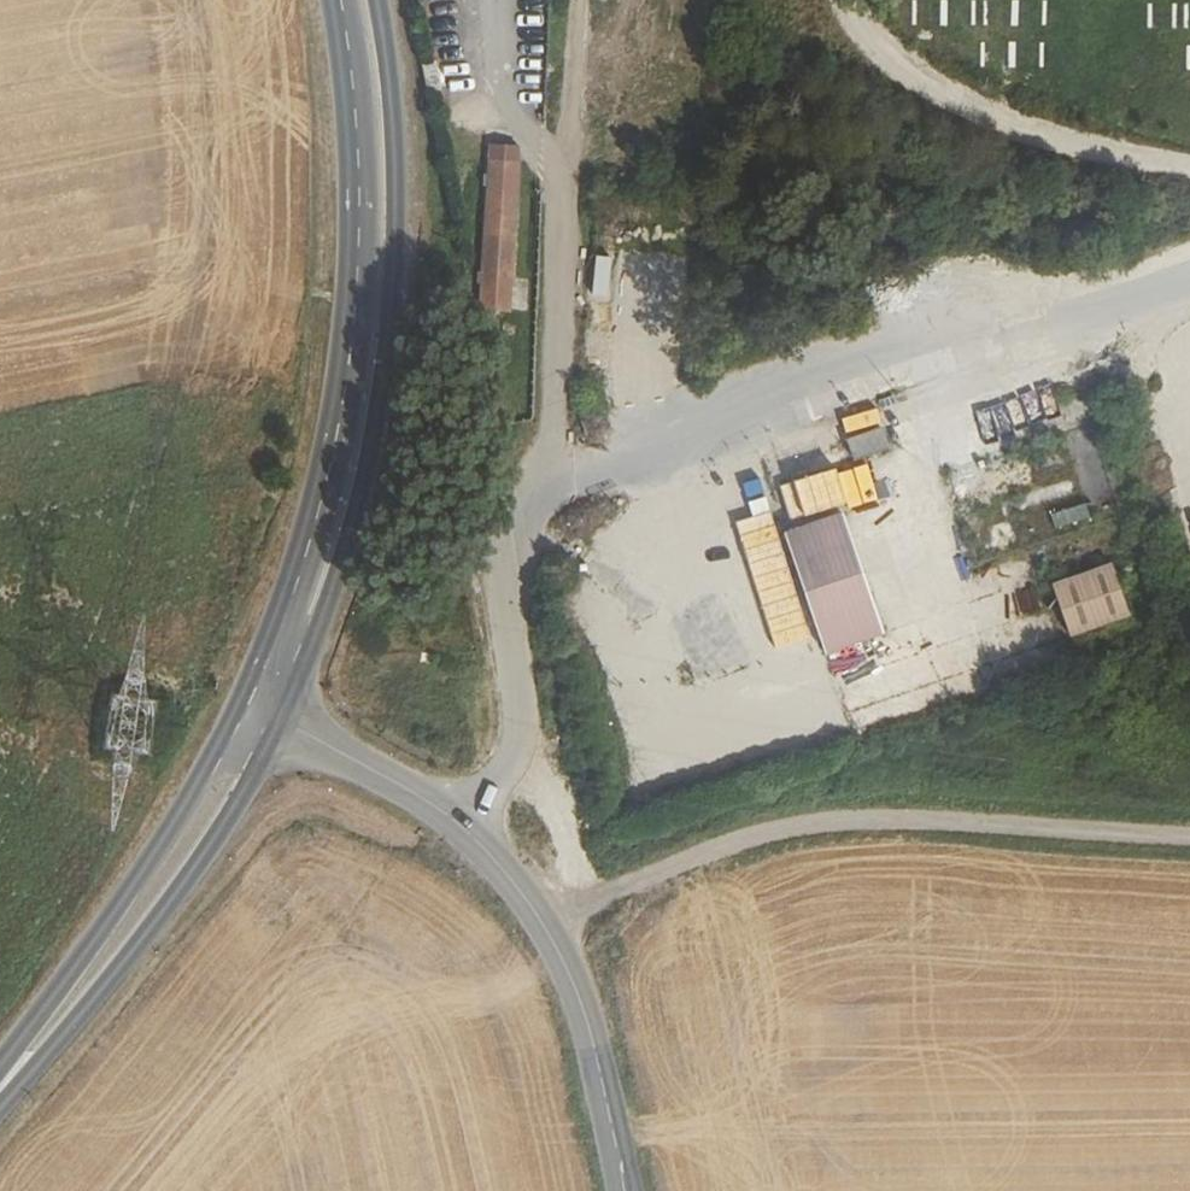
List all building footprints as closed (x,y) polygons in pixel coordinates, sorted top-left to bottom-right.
[(517,165),(490,163),(479,315),(505,317),(517,165)] [(870,384),(873,395),(894,388),(890,377),(870,384)] [(909,430),(900,405),(857,421),(865,446),(909,430)] [(805,468),(810,485),(851,469),(846,453),(805,468)] [(815,500),(810,485),(805,468),(766,483),(776,513),(815,500)] [(1049,514),(1055,530),(1088,519),(1082,503),(1049,514)] [(902,655),(854,510),(785,534),(833,680),(902,655)] [(1114,550),(1043,574),(1064,637),(1136,612),(1114,550)] [(688,688),(734,668),(708,607),(661,627),(688,688)] [(1140,626),(1070,652),(1074,658),(1143,634),(1140,626)]
